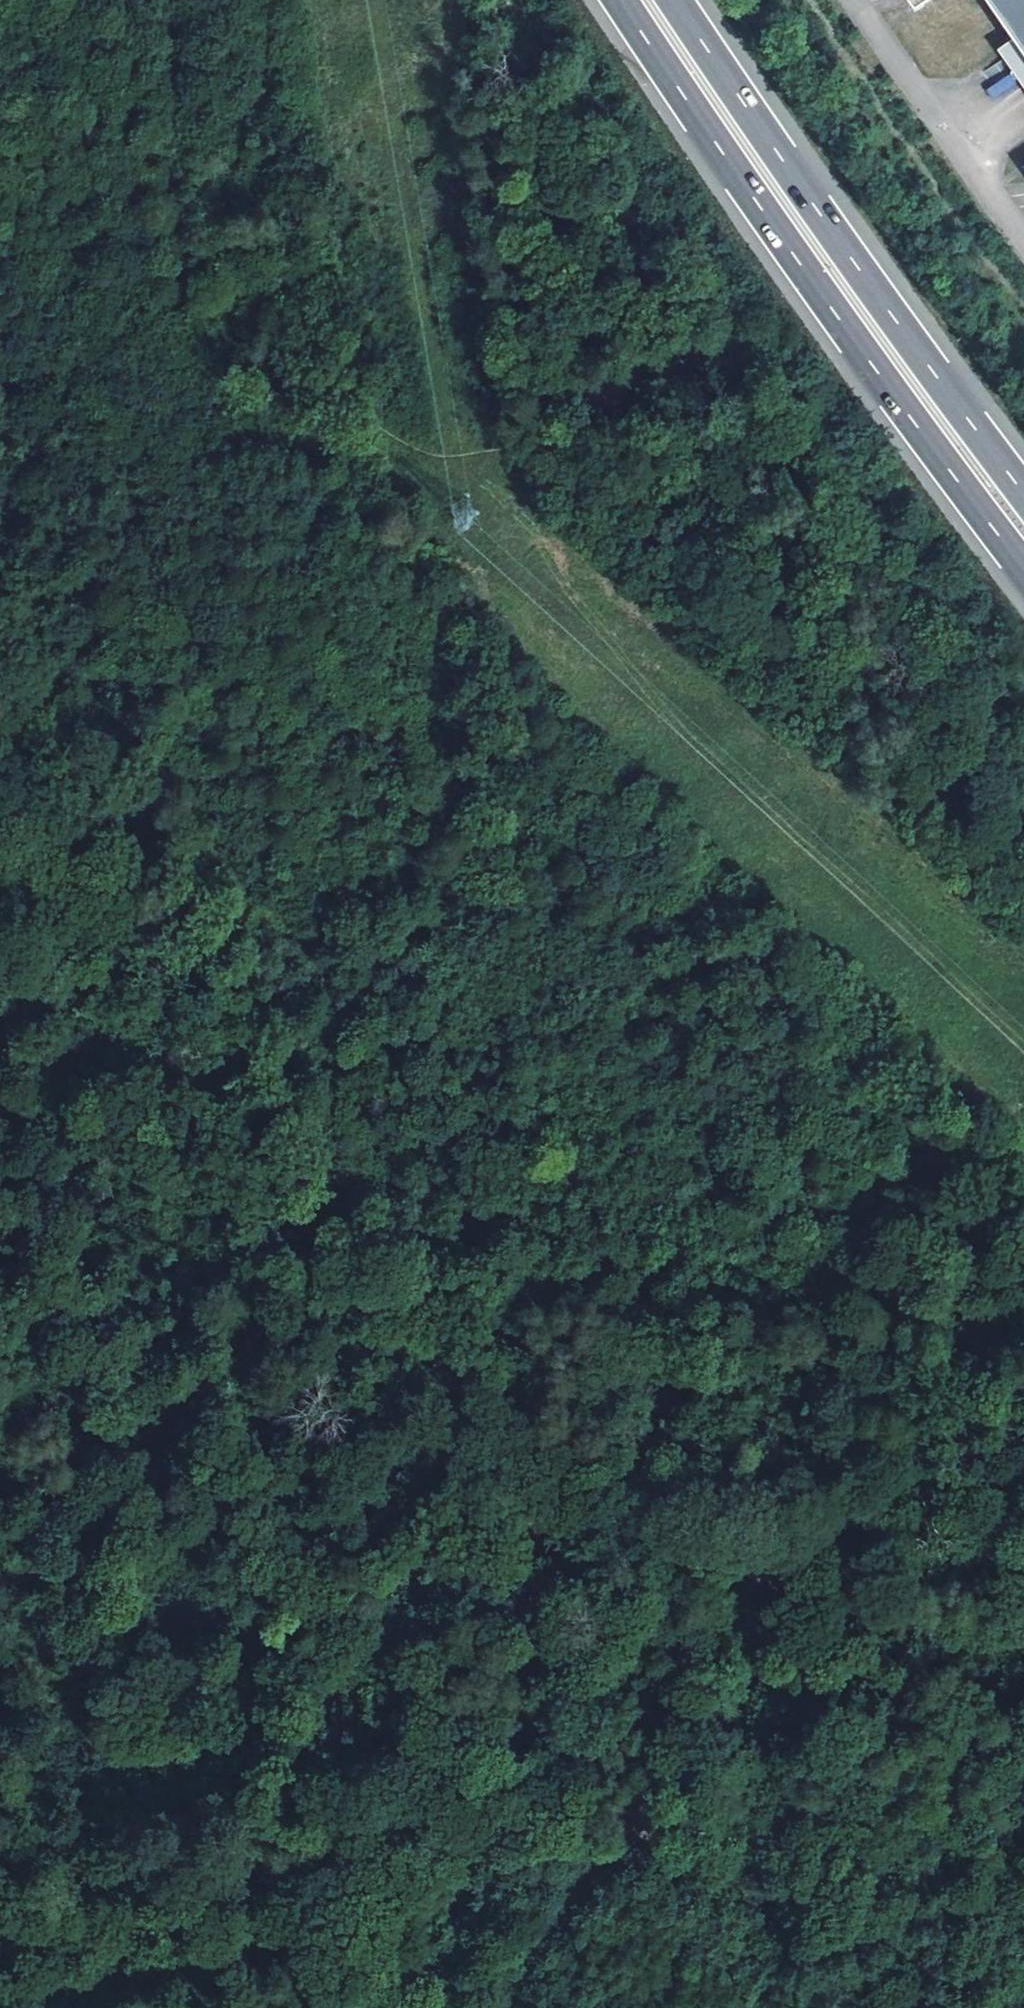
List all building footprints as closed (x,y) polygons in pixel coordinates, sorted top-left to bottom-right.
[(1005,34),(1010,42),(1005,46),(1023,73),(1023,0),(982,0),(1005,34)] [(1005,46),(1010,42),(1005,34),(987,47),(1023,100),(1023,73),(1005,46)]
